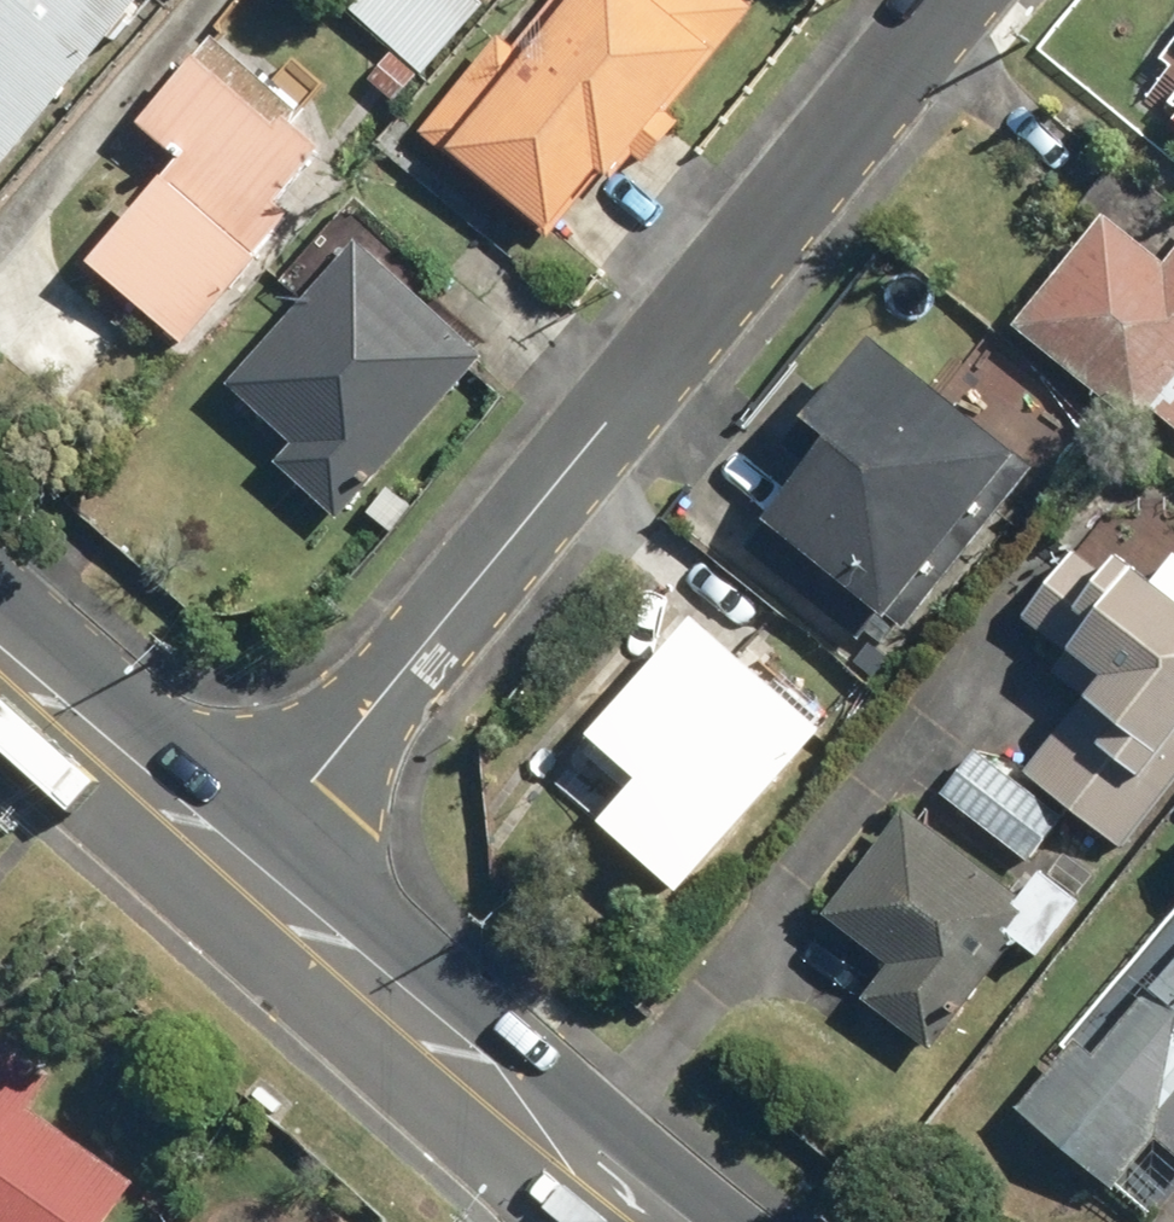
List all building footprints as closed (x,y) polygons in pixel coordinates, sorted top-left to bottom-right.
[(146,0),(0,0),(0,168),(146,0)] [(478,0),(361,0),(351,12),(424,73),(482,3),(478,0)] [(412,136),(544,241),(595,177),(606,186),(749,8),(739,0),(551,0),(514,45),(496,31),(412,136)] [(82,267),(179,349),(287,221),(272,209),(328,141),(207,40),(133,128),(171,160),(82,267)] [(1008,333),(1136,433),(1148,419),(1173,439),(1173,254),(1162,269),(1098,219),(1008,333)] [(269,466),(334,525),(483,361),(353,244),(222,388),(287,447),(269,466)] [(881,664),(1035,471),(867,339),(780,448),(804,468),(738,551),(881,664)] [(1118,852),(1173,780),(1173,564),(1170,561),(1152,584),(1115,555),(1100,575),(1071,553),(1018,622),(1065,658),(1049,678),(1080,702),(1021,777),(1118,852)] [(591,830),(671,901),(819,735),(686,617),(574,742),(627,789),(591,830)] [(973,752),(939,795),(1027,864),(1061,821),(973,752)] [(857,1001),(929,1057),(1039,915),(903,810),(817,921),(881,970),(857,1001)] [(1008,1109),(1112,1199),(1156,1149),(1173,1165),(1173,920),(1008,1109)] [(132,1185),(28,1112),(50,1080),(0,1045),(0,1221),(106,1221),(132,1185)]
